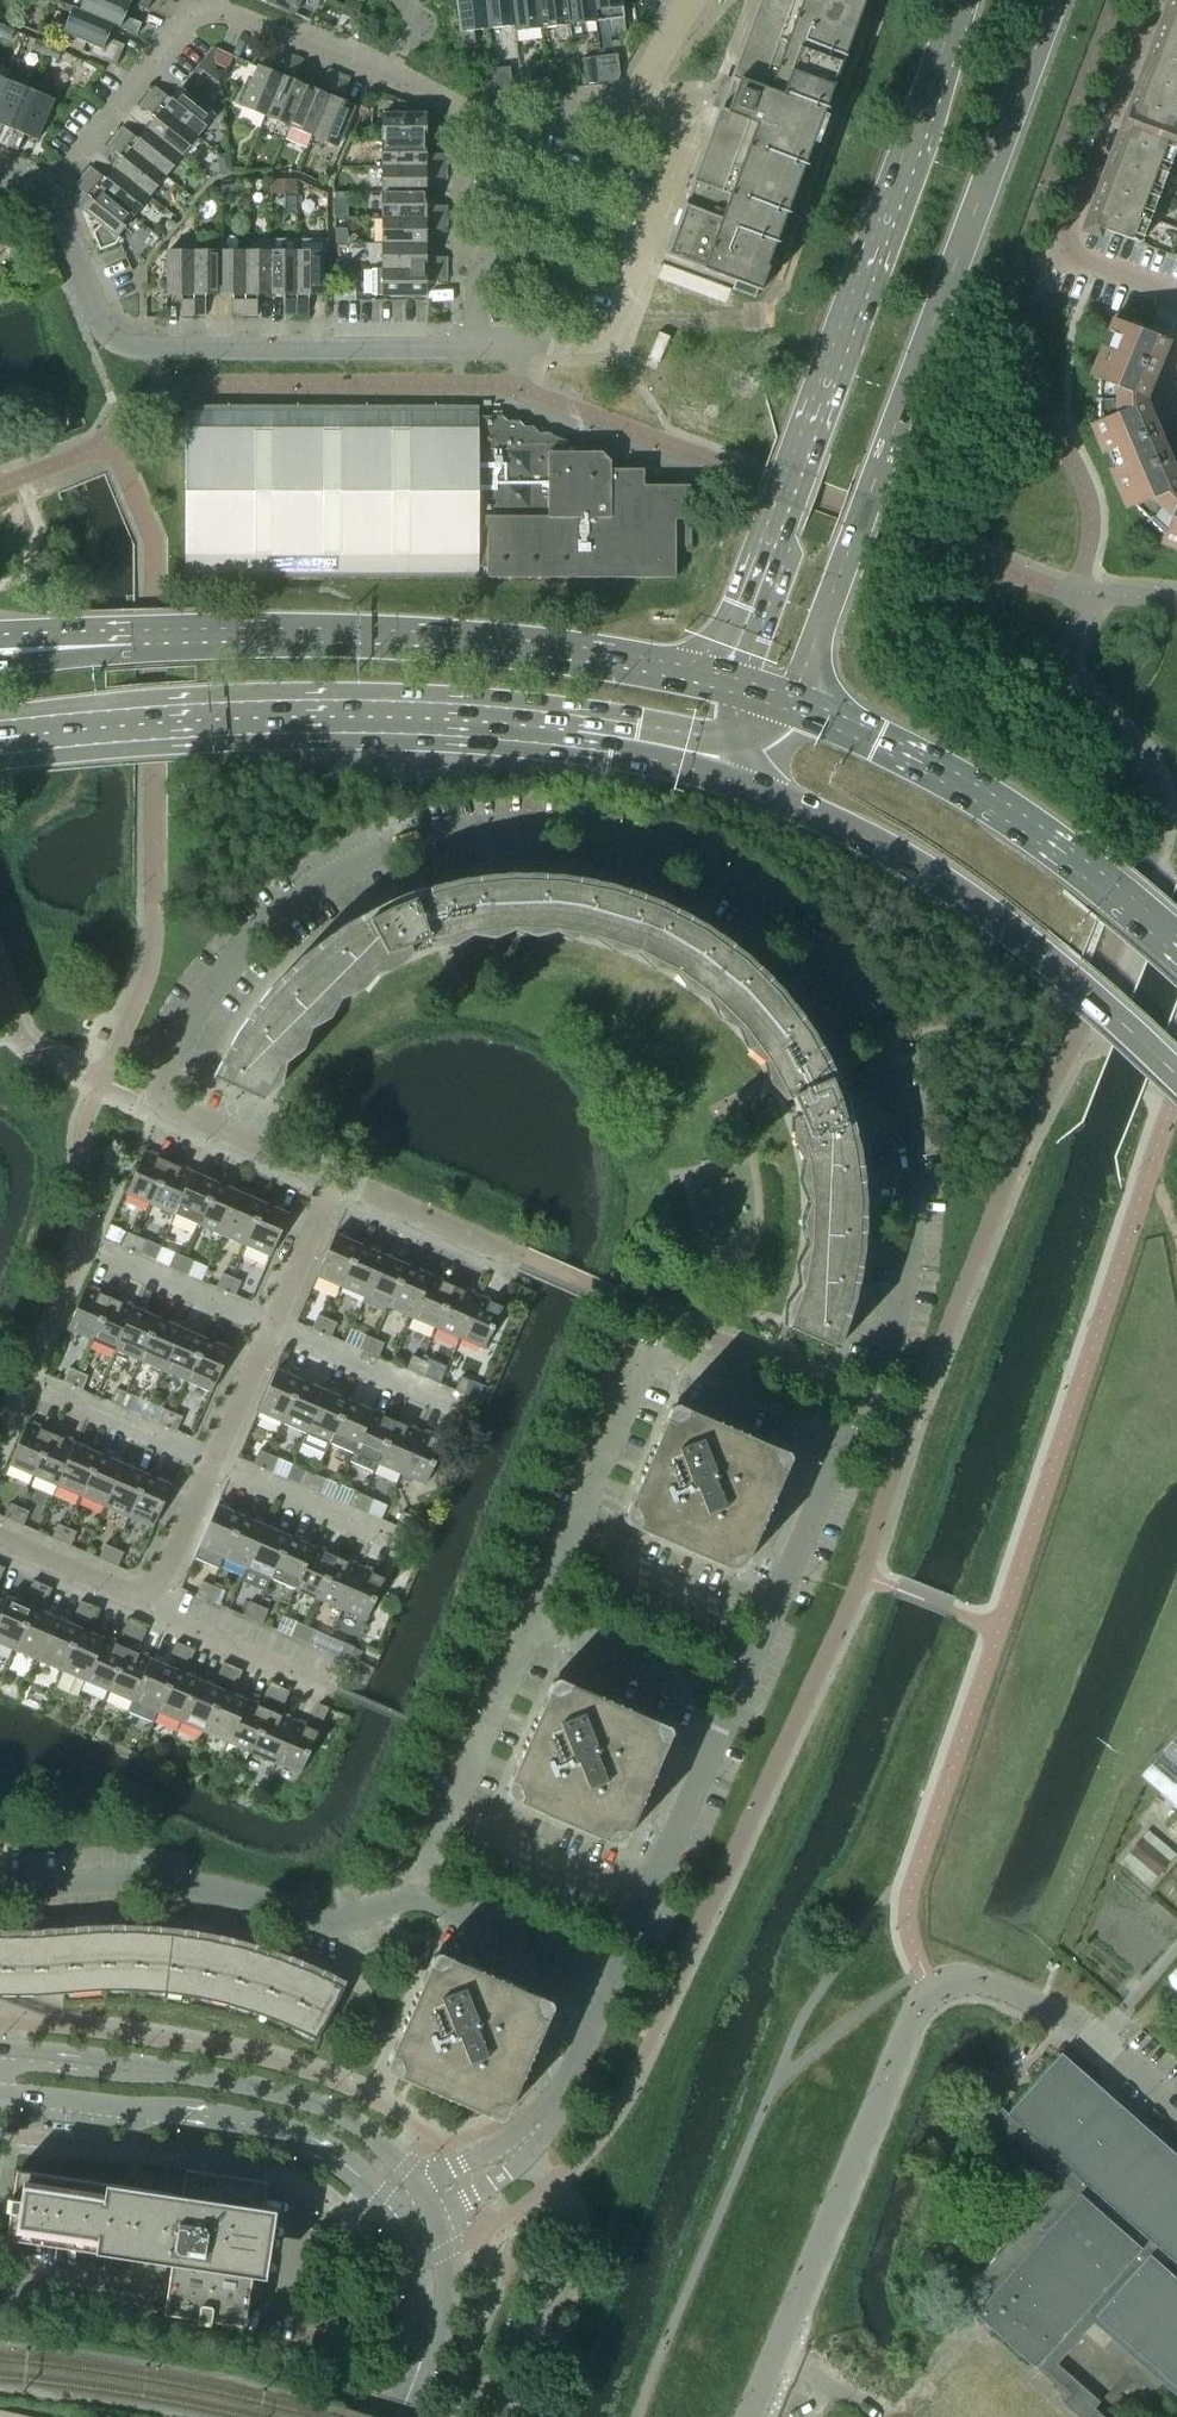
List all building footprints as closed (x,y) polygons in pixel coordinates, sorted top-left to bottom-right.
[(130,3),(124,0),(83,0),(79,10),(113,25),(136,35),(141,23),(124,17),(130,3)] [(130,3),(146,10),(151,0),(124,0),(130,3)] [(299,0),(258,0),(293,15),(299,0)] [(483,0),(455,0),(461,45),(475,44),(473,31),(487,29),(483,0)] [(487,29),(513,27),(514,26),(511,0),(483,0),(487,29)] [(538,0),(511,0),(514,26),(513,27),(514,32),(541,29),(538,0)] [(565,0),(538,0),(541,29),(555,27),(556,40),(570,38),(565,0)] [(593,0),(565,0),(570,38),(583,37),(582,24),(595,22),(593,0)] [(620,0),(593,0),(595,22),(609,20),(610,33),(624,32),(620,0)] [(834,82),(865,0),(759,0),(664,256),(733,282),(731,290),(754,299),(834,82)] [(1090,225),(1101,230),(1139,244),(1176,258),(1176,0),(1173,0),(1119,145),(1090,225)] [(107,39),(113,25),(79,10),(65,4),(63,10),(70,13),(61,33),(95,47),(92,56),(115,66),(124,45),(107,39)] [(14,31),(0,26),(0,27),(0,37),(10,41),(14,31)] [(44,55),(48,45),(35,40),(31,50),(44,55)] [(57,61),(61,51),(48,45),(44,55),(57,61)] [(212,49),(199,65),(210,74),(215,68),(212,48),(212,49)] [(265,116),(290,57),(279,52),(270,72),(257,67),(241,106),(265,116)] [(619,75),(617,54),(599,56),(603,85),(616,83),(619,75)] [(603,85),(599,56),(582,58),(585,87),(603,85)] [(289,126),(305,87),(293,82),(301,61),(290,57),(265,116),(289,126)] [(549,91),(545,63),(528,65),(531,93),(549,91)] [(512,95),(511,82),(509,67),(491,69),(495,97),(512,95)] [(495,97),(491,69),(474,71),(477,100),(495,97)] [(312,136),(337,76),(326,72),(318,92),(305,87),(289,126),(312,136)] [(336,146),(353,107),(340,101),(348,81),(337,76),(312,136),(336,146)] [(29,90),(6,80),(0,94),(0,125),(2,126),(4,121),(15,125),(29,90)] [(213,116),(193,100),(180,89),(171,100),(154,86),(146,96),(196,136),(213,116)] [(37,141),(54,100),(29,90),(15,125),(26,130),(23,135),(37,141)] [(196,136),(146,96),(139,105),(156,119),(147,130),(180,156),(196,136)] [(446,141),(446,129),(424,129),(424,114),(382,114),(382,142),(424,142),(446,141)] [(180,156),(147,130),(139,140),(122,126),(114,136),(164,176),(180,156)] [(164,176),(114,136),(106,145),(123,159),(115,170),(148,196),(164,176)] [(446,166),(446,154),(424,154),(424,142),(382,142),(382,166),(446,166)] [(424,192),(424,179),(446,178),(446,166),(382,166),(382,192),(424,192)] [(148,196),(115,170),(106,180),(89,167),(82,176),(132,217),(148,196)] [(132,217),(82,176),(74,186),(91,199),(82,210),(100,224),(92,234),(99,251),(115,245),(120,238),(117,236),(132,217)] [(446,218),(446,206),(424,206),(424,192),(382,192),(382,218),(446,218)] [(424,243),(424,230),(446,230),(446,218),(382,218),(382,243),(424,243)] [(424,257),(424,243),(382,243),(382,269),(446,269),(446,257),(424,257)] [(193,316),(193,252),(167,252),(167,294),(181,294),(181,316),(193,316)] [(219,294),(219,252),(193,252),(193,316),(205,316),(205,294),(219,294)] [(244,316),(244,252),(219,252),(219,294),(232,294),(232,316),(244,316)] [(270,294),(270,252),(244,252),(244,316),(256,316),(256,294),(270,294)] [(296,316),(296,252),(270,252),(270,294),(284,294),(284,316),(296,316)] [(322,294),(322,252),(296,252),(296,316),(308,317),(308,294),(322,294)] [(424,295),(424,281),(446,281),(446,269),(382,269),(382,270),(370,270),(371,295),(424,295)] [(1138,397),(1149,369),(1155,372),(1167,341),(1117,321),(1093,379),(1097,380),(1097,399),(1094,399),(1094,402),(1097,402),(1097,421),(1093,422),(1111,465),(1156,446),(1137,404),(1138,397)] [(658,364),(669,337),(658,333),(647,359),(658,364)] [(690,547),(695,486),(643,486),(643,470),(610,470),(610,461),(601,452),(583,452),(584,448),(552,436),(548,440),(539,440),(539,434),(531,427),(523,427),(517,421),(506,421),(501,417),(478,417),(478,406),(184,406),(184,578),(478,578),(478,567),(486,567),(486,578),(674,578),(675,547),(690,547)] [(1174,489),(1156,446),(1111,465),(1129,508),(1133,506),(1146,520),(1145,521),(1147,523),(1148,522),(1162,535),(1161,538),(1176,545),(1176,493),(1174,489)] [(411,950),(409,945),(427,939),(428,943),(471,932),(513,927),(530,927),(546,928),(562,929),(579,932),(595,936),(611,940),(626,946),(638,951),(657,907),(610,891),(561,882),(511,880),(462,885),(436,892),(416,899),(415,898),(400,904),(398,898),(388,902),(343,925),(303,956),(267,991),(237,1032),(213,1076),(212,1078),(262,1100),(269,1085),(277,1070),(286,1056),(295,1042),(306,1029),(317,1017),(328,1005),(341,994),(354,984),(367,974),(381,965),(396,957),(411,950)] [(862,1250),(864,1199),(863,1189),(857,1190),(852,1150),(839,1102),(829,1078),(807,1035),(777,995),(742,960),(702,931),(657,907),(638,951),(656,959),(671,967),(685,976),(698,986),(711,996),(741,1026),(766,1060),(787,1099),(791,1097),(799,1115),(794,1116),(805,1159),(810,1201),(809,1244),(801,1285),(787,1327),(836,1349),(837,1347),(853,1299),(862,1250)] [(150,1204),(169,1162),(144,1152),(125,1193),(150,1204)] [(174,1214),(192,1173),(169,1162),(150,1204),(174,1214)] [(198,1225),(216,1183),(192,1173),(174,1214),(198,1225)] [(221,1235),(239,1193),(216,1183),(198,1225),(221,1235)] [(245,1245),(263,1203),(239,1193),(221,1235),(245,1245)] [(270,1256),(288,1214),(263,1203),(245,1245),(270,1256)] [(130,1250),(136,1236),(127,1232),(121,1246),(130,1250)] [(340,1287),(358,1245),(334,1234),(316,1276),(340,1287)] [(140,1254),(146,1240),(136,1236),(130,1250),(140,1254)] [(364,1297),(382,1255),(358,1245),(340,1287),(364,1297)] [(178,1271),(184,1257),(174,1253),(168,1267),(178,1271)] [(388,1307),(406,1265),(382,1255),(364,1297),(388,1307)] [(187,1275),(193,1261),(184,1257),(178,1271),(187,1275)] [(411,1317),(429,1276),(406,1265),(388,1307),(411,1317)] [(225,1291),(231,1277),(222,1273),(216,1287),(225,1291)] [(435,1327),(453,1286),(429,1276),(411,1317),(435,1327)] [(234,1295),(241,1281),(231,1277),(225,1291),(234,1295)] [(458,1338),(477,1296),(453,1286),(435,1327),(458,1338)] [(92,1340),(110,1298),(85,1287),(67,1329),(92,1340)] [(483,1349),(502,1307),(477,1296),(458,1338),(483,1349)] [(115,1350),(134,1308),(110,1298),(92,1340),(115,1350)] [(139,1360),(157,1318),(134,1308),(115,1350),(139,1360)] [(320,1333),(326,1319),(317,1315),(311,1329),(320,1333)] [(163,1370),(181,1329),(157,1318),(139,1360),(163,1370)] [(330,1337),(336,1323),(326,1319),(320,1333),(330,1337)] [(186,1381),(204,1339),(181,1329),(163,1370),(186,1381)] [(368,1353),(374,1339),(364,1335),(358,1349),(368,1353)] [(211,1391),(229,1350),(204,1339),(186,1381),(211,1391)] [(377,1357),(383,1343),(374,1339),(368,1353),(377,1357)] [(415,1374),(421,1360),(412,1355),(406,1369),(415,1374)] [(424,1378),(430,1364),(421,1360),(415,1374),(424,1378)] [(72,1386),(78,1372),(68,1368),(62,1382),(72,1386)] [(282,1422),(300,1380),(275,1370),(257,1411),(282,1422)] [(81,1390),(87,1376),(78,1372),(72,1386),(81,1390)] [(464,1395),(470,1381),(460,1376),(454,1390),(464,1395)] [(306,1432),(324,1390),(300,1380),(282,1422),(306,1432)] [(119,1406),(125,1392),(116,1388),(110,1402),(119,1406)] [(329,1442),(347,1401),(324,1390),(306,1432),(329,1442)] [(129,1410),(135,1396),(125,1392),(119,1406),(129,1410)] [(353,1453),(371,1411),(347,1401),(329,1442),(353,1453)] [(746,1556),(775,1491),(788,1460),(789,1458),(789,1456),(788,1454),(786,1452),(785,1451),(775,1447),(688,1409),(679,1405),(677,1404),(674,1404),(672,1405),(671,1406),(669,1408),(665,1418),(628,1505),(623,1514),(623,1516),(623,1519),(624,1521),(625,1523),(627,1524),(637,1528),(723,1565),(733,1570),(735,1570),(737,1570),(739,1569),(741,1568),(743,1566),(746,1556)] [(166,1426),(172,1412),(163,1409),(157,1422),(166,1426)] [(376,1463),(394,1421),(371,1411),(353,1453),(376,1463)] [(176,1431),(182,1417),(172,1412),(166,1426),(176,1431)] [(400,1473),(418,1431),(394,1421),(376,1463),(400,1473)] [(33,1475),(51,1433),(26,1423),(8,1465),(33,1475)] [(425,1484),(443,1442),(418,1431),(400,1473),(425,1484)] [(57,1486),(75,1444),(51,1433),(33,1475),(57,1486)] [(80,1496),(99,1454),(75,1444),(57,1486),(80,1496)] [(262,1468),(268,1454),(258,1450),(252,1464),(262,1468)] [(104,1506),(122,1464),(99,1454),(80,1496),(104,1506)] [(271,1472),(277,1458),(268,1454),(262,1468),(271,1472)] [(128,1516),(146,1474),(122,1464),(104,1506),(128,1516)] [(309,1488),(315,1474),(306,1470),(300,1485),(309,1488)] [(152,1527),(171,1485),(146,1474),(128,1516),(152,1527)] [(319,1493),(325,1479),(315,1474),(309,1488),(319,1493)] [(356,1509),(362,1495),(353,1491),(347,1505),(356,1509)] [(366,1513),(372,1499),(362,1495),(356,1509),(366,1513)] [(13,1521),(19,1507),(10,1503),(4,1517),(13,1521)] [(223,1558),(241,1516),(216,1505),(193,1557),(218,1568),(223,1558)] [(22,1525),(28,1511),(19,1507),(13,1521),(22,1525)] [(405,1530),(411,1516),(401,1512),(395,1526),(405,1530)] [(246,1568),(265,1526),(241,1516),(223,1558),(246,1568)] [(60,1542),(66,1528),(57,1524),(51,1538),(60,1542)] [(270,1578),(288,1536),(265,1526),(246,1568),(270,1578)] [(70,1546),(76,1532),(66,1528),(60,1542),(70,1546)] [(294,1588),(312,1547),(288,1536),(270,1578),(294,1588)] [(107,1562),(113,1548),(104,1544),(98,1558),(107,1562)] [(317,1599),(335,1557),(312,1547),(294,1588),(317,1599)] [(117,1566),(123,1552),(113,1548),(107,1562),(117,1566)] [(341,1609),(359,1567),(335,1557),(317,1599),(341,1609)] [(366,1620),(384,1578),(359,1567),(341,1609),(366,1620)] [(36,1598),(42,1584),(33,1580),(26,1594),(36,1598)] [(205,1599),(211,1585),(202,1581),(195,1595),(205,1599)] [(45,1602),(51,1588),(42,1584),(36,1598),(45,1602)] [(214,1603),(220,1589),(211,1585),(205,1599),(214,1603)] [(8,1597),(0,1594),(0,1616),(8,1597)] [(32,1608),(8,1597),(0,1616),(0,1644),(14,1649),(32,1608)] [(83,1618),(89,1605),(80,1600),(74,1615),(83,1618)] [(258,1606),(249,1601),(243,1615),(252,1619),(258,1606)] [(93,1623),(99,1609),(89,1605),(83,1618),(93,1623)] [(261,1624),(268,1610),(258,1606),(252,1619),(261,1624)] [(37,1660),(55,1618),(32,1608),(14,1649),(37,1660)] [(61,1670),(79,1628),(55,1618),(37,1660),(61,1670)] [(130,1639),(136,1625),(127,1621),(121,1635),(130,1639)] [(299,1640),(305,1626),(296,1622),(290,1636),(299,1640)] [(140,1643),(146,1629),(136,1625),(130,1639),(140,1643)] [(309,1644),(315,1630),(305,1626),(299,1640),(309,1644)] [(84,1680),(103,1638),(79,1628),(61,1670),(84,1680)] [(108,1690),(126,1649),(103,1638),(84,1680),(108,1690)] [(178,1660),(184,1646),(175,1642),(169,1656),(178,1660)] [(348,1661),(354,1647),(344,1643),(338,1657),(348,1661)] [(188,1664),(193,1653),(194,1650),(184,1646),(178,1660),(188,1664)] [(132,1701),(150,1659),(126,1649),(108,1690),(132,1701)] [(156,1711),(175,1670),(150,1659),(132,1701),(156,1711)] [(226,1680),(232,1666),(222,1662),(217,1676),(226,1680)] [(235,1685),(241,1670),(232,1666),(226,1680),(235,1685)] [(193,1695),(199,1680),(175,1670),(156,1711),(180,1722),(193,1695)] [(628,1830),(665,1743),(670,1734),(670,1732),(670,1729),(669,1727),(668,1725),(666,1724),(656,1720),(560,1678),(558,1678),(556,1678),(554,1679),(552,1680),(551,1682),(547,1692),(505,1788),(504,1790),(504,1792),(505,1794),(507,1796),(508,1797),(605,1839),(614,1843),(616,1844),(619,1844),(621,1843),(622,1842),(624,1840),(628,1830)] [(203,1732),(222,1690),(199,1680),(193,1695),(180,1722),(203,1732)] [(273,1701),(279,1687),(270,1683),(264,1697),(273,1701)] [(282,1705),(289,1691),(279,1687),(273,1701),(282,1705)] [(227,1742),(245,1700),(222,1690),(203,1732),(227,1742)] [(251,1752),(269,1710),(245,1700),(227,1742),(251,1752)] [(322,1722),(328,1708),(318,1704),(312,1718),(322,1722)] [(276,1762),(294,1721),(269,1710),(251,1752),(276,1762)] [(310,1750),(318,1731),(294,1721),(276,1762),(299,1772),(310,1750)] [(1176,1808),(1176,1732),(1162,1750),(1139,1775),(1176,1808)] [(1157,1877),(1169,1862),(1140,1837),(1128,1852),(1157,1877)] [(277,1958),(242,1947),(207,1939),(172,1934),(135,1931),(99,1931),(33,1936),(3,1936),(0,1936),(0,1995),(2,1995),(35,1995),(102,1990),(133,1990),(165,1992),(180,1995),(197,1997),(211,2000),(228,2004),(241,2009),(258,2014),(271,2019),(288,2025),(317,2039),(319,2036),(318,2036),(343,1987),(310,1971),(277,1958)] [(509,2104),(547,2017),(551,2007),(551,2005),(551,2003),(550,2001),(549,1999),(547,1998),(538,1994),(451,1956),(441,1952),(439,1952),(437,1952),(435,1953),(433,1954),(432,1956),(428,1965),(390,2052),(386,2061),(385,2064),(386,2066),(386,2068),(388,2070),(390,2071),(399,2075),(486,2113),(495,2117),(498,2118),(500,2117),(502,2117),(504,2115),(505,2113),(509,2104)] [(1060,2053),(997,2124),(1020,2145),(1020,2144),(1062,2181),(977,2277),(992,2290),(972,2313),(973,2313),(1064,2394),(1058,2400),(1077,2416),(1103,2416),(1093,2408),(1098,2401),(1056,2363),(1096,2317),(1176,2388),(1176,2156),(1060,2053)] [(265,2277),(274,2211),(262,2209),(266,2182),(185,2169),(181,2195),(16,2170),(12,2197),(10,2197),(7,2199),(5,2208),(7,2210),(10,2211),(6,2238),(171,2263),(169,2276),(163,2313),(197,2319),(197,2321),(199,2324),(208,2325),(210,2323),(211,2321),(244,2326),(250,2288),(252,2275),(265,2277)] [(965,2336),(929,2376),(942,2388),(917,2416),(1057,2416),(965,2336)]
